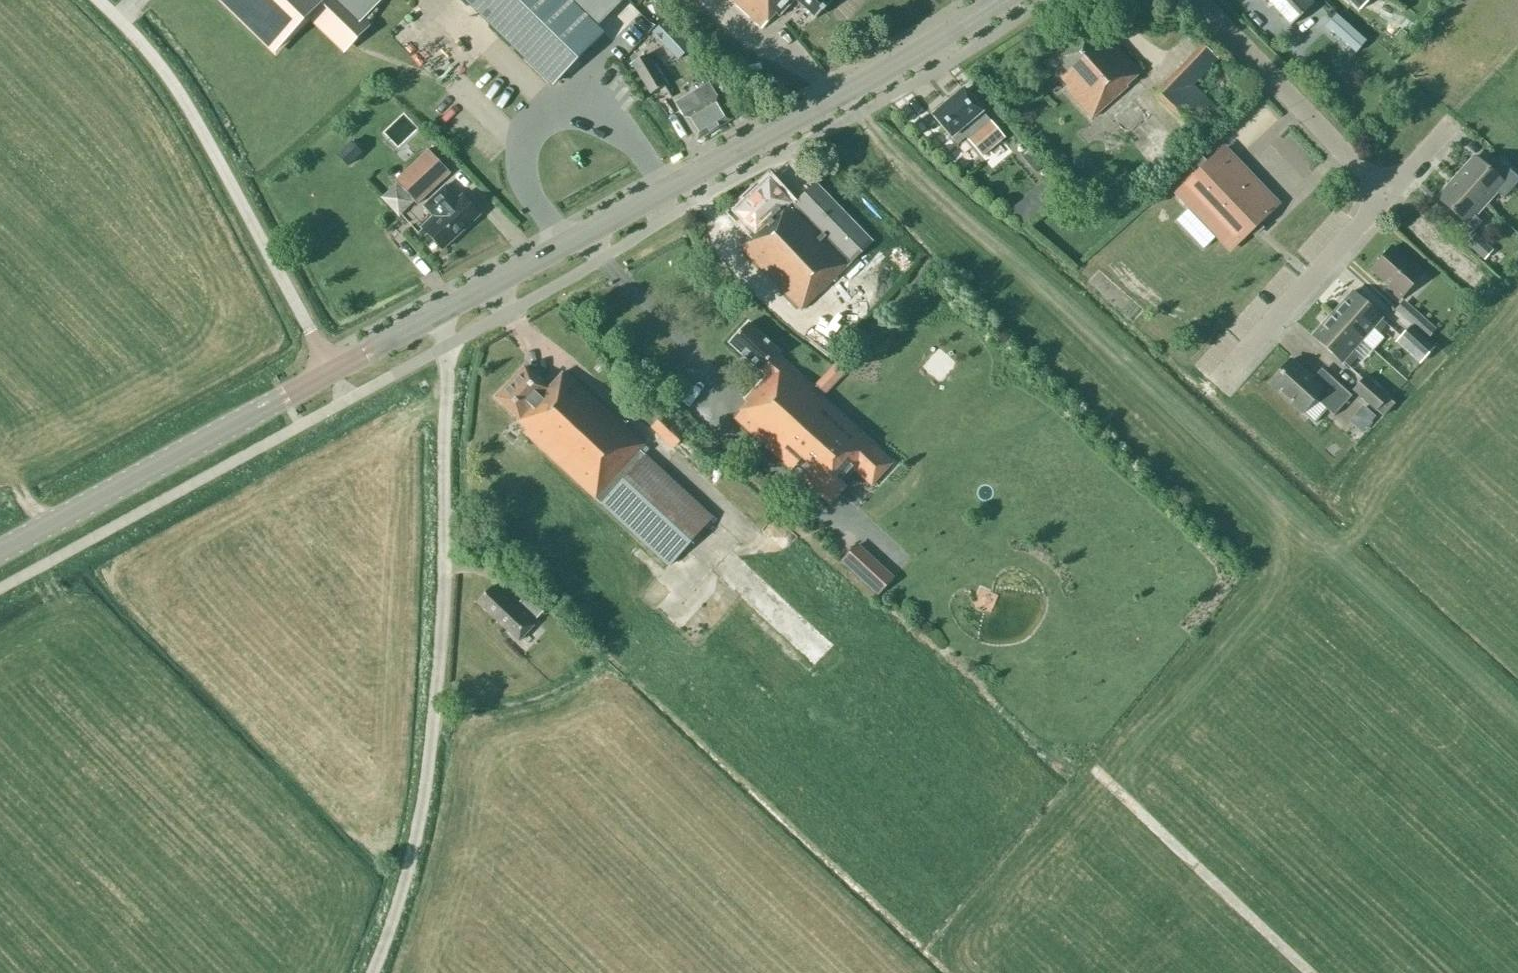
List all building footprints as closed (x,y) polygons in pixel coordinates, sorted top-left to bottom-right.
[(275,51),(317,8),(350,41),(366,25),(362,20),(382,0),(223,0),(275,51)] [(548,81),(581,48),(584,50),(631,3),(628,0),(465,0),(548,81)] [(762,28),(775,13),(779,17),(795,0),(733,0),(762,28)] [(816,18),(832,1),(830,0),(796,0),(816,18)] [(1291,25),(1313,4),(1310,0),(1267,0),(1291,25)] [(1359,11),(1370,0),(1349,0),(1359,11)] [(1326,26),(1353,56),(1364,46),(1337,16),(1326,26)] [(1090,22),(1046,61),(1068,86),(1065,89),(1091,118),(1127,87),(1126,86),(1140,73),(1116,45),(1113,48),(1090,22)] [(668,56),(679,49),(667,28),(655,35),(668,56)] [(401,32),(392,38),(401,51),(410,45),(401,32)] [(1193,86),(1218,61),(1203,46),(1154,95),(1198,139),(1222,115),(1193,86)] [(665,85),(647,54),(631,63),(650,94),(665,85)] [(675,103),(697,139),(730,119),(709,83),(675,103)] [(954,143),(963,136),(979,155),(1001,136),(987,120),(979,110),(961,88),(930,114),(954,143)] [(400,122),(384,128),(391,146),(407,140),(400,122)] [(338,155),(348,165),(361,152),(351,142),(338,155)] [(1281,203),(1224,144),(1172,193),(1229,253),(1281,203)] [(417,204),(450,173),(428,150),(395,181),(417,204)] [(1485,204),(1496,192),(1503,198),(1517,182),(1517,177),(1501,162),(1492,173),(1474,156),(1455,177),(1485,204)] [(1485,204),(1455,177),(1437,197),(1474,231),(1482,222),(1474,216),(1485,204)] [(755,232),(739,246),(801,310),(872,242),(816,183),(794,204),(794,205),(792,206),(789,203),(769,181),(735,211),(755,232)] [(423,206),(433,216),(421,227),(442,250),(480,214),(462,195),(458,199),(446,185),(423,206)] [(1494,250),(1474,233),(1465,243),(1485,260),(1494,250)] [(1371,269),(1389,285),(1387,288),(1399,299),(1424,272),(1411,261),(1409,263),(1391,247),(1371,269)] [(1332,313),(1362,340),(1373,328),(1378,334),(1387,324),(1381,319),(1382,318),(1352,291),(1332,313)] [(1403,301),(1394,311),(1409,325),(1426,340),(1435,329),(1403,301)] [(1362,340),(1332,313),(1312,336),(1342,363),(1343,362),(1348,367),(1357,358),(1351,352),(1362,340)] [(778,351),(748,323),(730,343),(759,370),(760,369),(768,376),(745,400),(748,403),(734,418),(830,504),(858,473),(872,486),(892,463),(774,355),(778,351)] [(1434,346),(1426,340),(1409,325),(1394,342),(1419,364),(1434,346)] [(1320,387),(1290,360),(1269,383),(1301,413),(1315,399),(1333,416),(1351,396),(1330,376),(1320,387)] [(497,397),(520,419),(547,389),(524,368),(497,397)] [(698,384),(721,403),(732,390),(710,370),(698,384)] [(564,371),(547,389),(520,419),(528,426),(523,432),(668,566),(713,518),(640,450),(644,445),(564,371)] [(1389,397),(1365,376),(1352,391),(1375,412),(1389,397)] [(652,426),(674,447),(685,435),(663,414),(652,426)] [(1357,416),(1343,430),(1353,439),(1366,425),(1357,416)] [(966,420),(960,430),(972,438),(979,429),(966,420)] [(518,641),(536,622),(517,604),(514,608),(492,586),(477,602),(518,641)]
